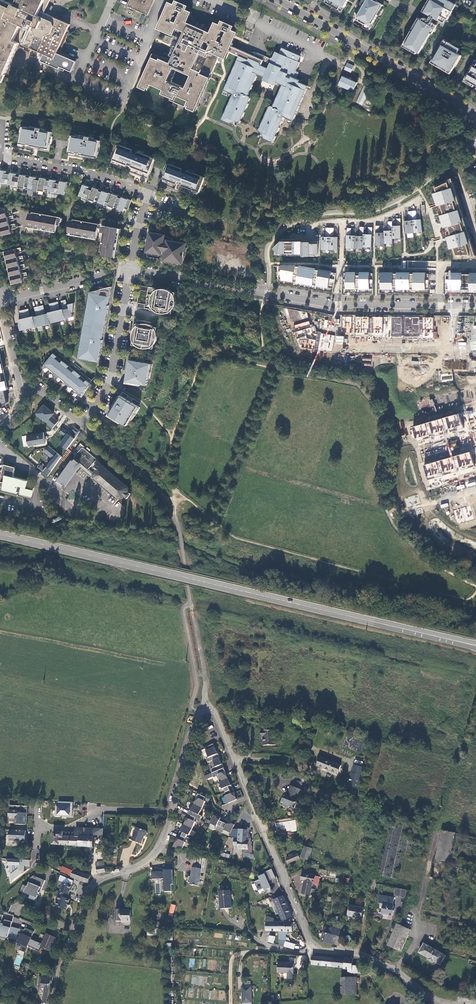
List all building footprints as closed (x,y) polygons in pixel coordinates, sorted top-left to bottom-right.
[(19,43),(44,54),(41,61),(59,69),(60,67),(72,72),(76,62),(57,53),(65,35),(70,33),(68,28),(70,24),(60,20),(59,16),(55,18),(45,13),(51,0),(0,0),(0,82),(2,83),(6,75),(5,75),(19,43)] [(127,6),(148,16),(155,0),(130,0),(127,6)] [(220,24),(215,22),(210,32),(187,22),(192,12),(187,9),(188,6),(175,0),(174,4),(168,2),(167,4),(166,4),(166,6),(164,12),(162,13),(163,14),(161,19),(159,20),(160,21),(157,29),(169,34),(169,36),(166,35),(163,41),(169,44),(172,38),(180,41),(178,47),(173,57),(171,63),(169,62),(170,60),(161,56),(159,60),(152,57),(150,63),(148,64),(149,66),(146,72),(144,72),(145,74),(142,80),(141,81),(141,82),(139,87),(147,91),(150,84),(164,90),(162,94),(171,98),(170,100),(196,111),(211,77),(203,74),(205,70),(212,73),(220,56),(226,59),(230,51),(239,56),(239,55),(249,59),(249,58),(260,62),(262,61),(266,61),(267,58),(255,53),(254,56),(232,47),(233,45),(234,44),(234,42),(236,36),(238,36),(237,34),(238,32),(233,30),(235,26),(222,20),(220,24)] [(326,2),(339,9),(341,5),(344,7),(347,3),(345,1),(345,0),(327,0),(326,2)] [(357,15),(358,15),(356,19),(369,27),(371,23),(373,23),(383,5),(377,1),(378,0),(365,0),(357,15)] [(405,45),(419,53),(438,20),(443,23),(453,6),(446,2),(447,0),(433,0),(431,0),(424,12),(431,16),(430,18),(429,20),(426,18),(425,17),(424,17),(424,18),(423,18),(422,20),(421,19),(405,45)] [(444,39),(440,47),(446,50),(448,48),(450,50),(453,44),(449,42),(444,39)] [(440,47),(432,60),(452,72),(461,55),(457,53),(460,48),(453,44),(450,50),(448,48),(446,50),(440,47)] [(300,55),(281,47),(279,53),(275,51),(273,57),(267,60),(266,61),(262,61),(260,62),(249,58),(249,59),(239,55),(239,56),(224,90),(233,94),(222,120),(230,124),(234,122),(235,121),(240,123),(251,98),(249,96),(248,95),(257,73),(283,84),(273,106),(271,106),(269,106),(258,131),(263,133),(265,139),(273,142),(284,116),(293,120),(308,85),(299,81),(300,80),(293,77),(300,62),(297,61),(300,55)] [(354,65),(347,62),(344,69),(351,72),(354,65)] [(465,78),(475,85),(475,64),(474,63),(465,78)] [(357,82),(343,76),(339,85),(353,91),(357,82)] [(363,85),(356,103),(363,105),(370,88),(363,85)] [(30,128),(22,126),(19,143),(27,145),(27,144),(30,144),(30,145),(34,146),(34,147),(45,149),(45,148),(49,149),(52,132),(45,130),(45,129),(30,126),(30,128)] [(78,136),(71,135),(70,139),(69,139),(67,147),(69,147),(68,152),(76,153),(76,152),(80,153),(80,154),(83,154),(82,156),(94,158),(94,156),(98,157),(101,140),(93,139),(94,137),(79,134),(78,136)] [(132,149),(118,144),(112,159),(126,165),(127,161),(132,163),(131,166),(148,173),(154,158),(137,151),(135,154),(131,152),(132,149)] [(182,169),(168,164),(162,179),(176,184),(177,181),(182,183),(181,186),(199,193),(204,177),(187,171),(186,174),(181,172),(182,169)] [(0,170),(0,171),(0,182),(1,182),(1,184),(6,185),(7,181),(9,181),(10,175),(6,174),(7,171),(2,170),(2,171),(1,171),(1,170),(0,170)] [(11,173),(10,172),(10,175),(9,181),(8,184),(11,184),(11,187),(16,187),(17,184),(19,184),(20,177),(16,176),(17,174),(12,173),(11,173)] [(21,174),(20,174),(20,177),(19,184),(18,187),(24,188),(25,186),(28,187),(30,179),(26,178),(27,175),(22,175),(21,175),(21,174)] [(31,176),(30,176),(30,179),(28,187),(31,188),(31,190),(36,191),(37,187),(38,187),(40,180),(36,180),(36,177),(32,176),(32,177),(31,176)] [(41,177),(40,177),(40,180),(38,187),(38,190),(44,191),(45,189),(48,190),(50,182),(46,181),(47,178),(42,178),(41,178),(41,177)] [(452,178),(436,185),(438,192),(436,192),(455,255),(457,255),(458,257),(475,257),(475,256),(452,178)] [(52,179),(50,179),(50,182),(48,190),(48,191),(51,191),(51,193),(56,194),(57,190),(58,190),(60,183),(56,182),(56,179),(52,179)] [(61,180),(60,180),(60,183),(58,190),(58,193),(64,194),(65,191),(68,192),(70,182),(62,180),(62,181),(60,181),(61,180)] [(84,184),(83,184),(79,195),(82,196),(81,198),(86,200),(87,197),(89,197),(91,190),(88,188),(89,185),(84,184)] [(93,187),(93,186),(91,190),(89,197),(88,199),(94,201),(95,199),(98,201),(101,193),(98,192),(99,189),(95,187),(95,188),(93,187)] [(103,190),(102,190),(101,193),(98,201),(98,202),(104,204),(105,201),(108,203),(112,193),(104,190),(104,191),(103,191),(103,190)] [(113,193),(112,193),(108,203),(108,205),(114,207),(114,206),(118,207),(120,199),(117,198),(118,195),(114,193),(114,194),(113,193)] [(122,196),(120,199),(118,207),(117,208),(123,210),(124,207),(128,209),(131,199),(123,197),(122,197),(122,196)] [(7,214),(8,216),(13,215),(12,209),(0,207),(0,213),(7,214)] [(416,210),(408,211),(409,221),(405,221),(407,234),(422,232),(421,219),(418,220),(416,210)] [(2,236),(12,233),(11,229),(16,228),(15,223),(10,225),(9,221),(14,220),(13,215),(8,216),(7,214),(0,213),(0,229),(2,236)] [(58,218),(29,213),(27,225),(56,230),(58,218)] [(380,226),(376,226),(376,245),(385,245),(385,243),(393,243),(393,238),(402,238),(401,218),(397,218),(397,225),(393,225),(393,221),(388,221),(389,230),(385,230),(385,233),(380,233),(380,226)] [(70,220),(68,232),(97,236),(99,225),(70,220)] [(116,257),(121,228),(107,226),(107,227),(106,233),(102,255),(116,257)] [(352,228),(348,228),(346,247),(363,248),(363,246),(372,247),(373,227),(369,227),(368,234),(364,234),(365,227),(360,226),(360,235),(352,235),(352,228)] [(335,227),(326,227),(326,237),(322,236),(322,249),(338,249),(338,237),(335,237),(335,227)] [(166,235),(150,232),(147,251),(162,254),(163,250),(166,250),(164,260),(183,263),(187,243),(172,240),(172,239),(168,238),(168,240),(165,239),(166,235)] [(286,241),(282,241),(274,248),(280,254),(303,254),(303,256),(318,256),(318,243),(311,243),(310,242),(302,242),(302,241),(294,241),(294,242),(286,242),(286,241)] [(21,247),(5,251),(13,284),(24,282),(23,278),(28,277),(27,272),(22,273),(21,270),(26,268),(25,264),(20,265),(19,261),(24,260),(23,255),(18,256),(17,253),(22,252),(21,247)] [(283,266),(280,266),(280,279),(284,280),(284,283),(285,283),(286,280),(295,281),(294,285),(296,285),(296,282),(305,283),(305,286),(306,287),(307,283),(316,285),(315,288),(317,289),(317,285),(324,287),(324,290),(325,290),(326,287),(334,288),(336,273),(332,272),(332,271),(321,269),(320,270),(316,270),(317,268),(301,265),(300,267),(297,266),(297,265),(283,265),(283,266)] [(347,273),(345,273),(344,288),(345,288),(345,292),(346,292),(346,288),(358,288),(358,292),(360,292),(360,288),(373,289),(373,273),(371,273),(371,272),(361,272),(361,273),(357,273),(357,272),(347,271),(347,273)] [(382,273),(379,273),(379,289),(393,289),(393,292),(394,292),(394,289),(403,289),(403,292),(405,292),(405,289),(414,289),(414,292),(416,292),(416,289),(429,289),(429,274),(427,274),(427,272),(414,272),(414,274),(411,273),(411,272),(398,272),(398,273),(394,273),(394,272),(382,272),(382,273)] [(446,272),(446,289),(447,293),(448,293),(448,289),(461,289),(461,293),(463,293),(463,289),(474,289),(474,293),(475,293),(475,289),(475,273),(471,272),(471,274),(463,274),(463,272),(446,272)] [(109,295),(110,286),(101,290),(100,294),(92,293),(82,358),(99,361),(105,323),(109,295)] [(159,288),(155,287),(154,291),(153,292),(152,293),(151,296),(151,298),(151,300),(151,303),(152,304),(151,308),(155,309),(159,311),(162,312),(164,312),(168,311),(172,312),(173,308),(175,305),(175,302),(176,299),(176,297),(175,295),(176,291),(172,290),(169,289),(166,288),(162,287),(159,288)] [(68,305),(69,307),(67,307),(66,301),(62,302),(65,320),(74,318),(73,313),(74,313),(73,304),(68,305)] [(62,310),(59,310),(57,302),(49,303),(51,312),(48,313),(51,324),(64,320),(62,310)] [(48,314),(45,314),(43,306),(35,308),(37,316),(34,317),(37,328),(50,325),(48,314)] [(33,317),(30,317),(28,308),(20,310),(21,319),(19,319),(21,330),(35,327),(33,317)] [(308,313),(288,310),(297,339),(300,338),(303,348),(315,350),(315,348),(332,352),(335,336),(317,333),(315,326),(313,326),(313,324),(310,325),(308,313)] [(355,337),(385,338),(386,317),(355,316),(342,316),(341,333),(350,333),(350,337),(355,337)] [(434,318),(392,317),(392,338),(433,339),(434,318)] [(133,339),(132,343),(136,344),(140,346),(142,347),(146,347),(149,346),(153,347),(154,343),(155,341),(156,338),(157,333),(156,330),(157,322),(136,318),(135,327),(133,329),(132,333),(132,336),(133,339)] [(83,393),(90,383),(87,381),(86,383),(79,378),(82,374),(75,370),(74,372),(68,367),(70,365),(63,360),(61,363),(56,359),(58,356),(54,353),(41,371),(75,396),(79,390),(83,393)] [(10,401),(10,398),(12,397),(13,389),(8,390),(3,370),(0,356),(0,409),(10,401)] [(362,358),(362,365),(371,366),(371,358),(362,358)] [(130,360),(126,381),(147,385),(151,363),(130,360)] [(466,370),(467,362),(445,360),(444,368),(466,370)] [(397,363),(396,377),(405,377),(405,363),(397,363)] [(120,395),(109,414),(127,425),(139,406),(120,395)] [(54,414),(43,405),(35,415),(52,429),(58,422),(52,417),(54,414)] [(413,427),(417,440),(463,427),(460,414),(413,427)] [(80,432),(74,427),(71,431),(74,434),(72,437),(67,433),(68,432),(63,428),(59,433),(64,437),(59,444),(66,450),(80,432)] [(43,433),(27,435),(29,446),(45,443),(43,433)] [(48,446),(43,452),(51,459),(42,471),(47,475),(61,456),(48,446)] [(74,456),(75,458),(86,469),(89,468),(96,461),(96,458),(84,448),(81,448),(74,456)] [(475,470),(471,451),(424,465),(430,484),(475,470)] [(3,465),(1,475),(5,475),(3,481),(0,481),(0,485),(2,485),(1,488),(17,492),(18,491),(20,491),(20,493),(31,496),(32,491),(33,491),(35,486),(27,484),(28,480),(13,476),(15,468),(3,465)] [(100,467),(94,473),(95,476),(99,480),(101,480),(101,482),(106,486),(108,486),(108,487),(112,491),(114,491),(114,493),(118,497),(120,497),(126,491),(126,488),(122,484),(120,484),(120,482),(116,479),(114,479),(113,477),(109,473),(107,473),(107,471),(102,467),(100,467)] [(470,506),(462,509),(466,522),(474,519),(470,506)] [(457,524),(466,522),(462,509),(454,511),(457,524)] [(262,738),(263,746),(275,746),(275,731),(277,731),(277,727),(263,727),(263,732),(261,732),(261,738),(262,738)] [(206,760),(208,764),(211,763),(219,759),(220,759),(218,755),(213,745),(208,747),(210,751),(206,752),(209,759),(206,760)] [(338,774),(342,766),(322,758),(318,766),(338,774)] [(211,770),(212,774),(224,769),(223,765),(222,766),(219,759),(211,763),(214,769),(211,770)] [(217,778),(220,783),(228,780),(225,773),(226,773),(224,769),(212,774),(214,779),(217,778)] [(352,773),(349,785),(358,788),(362,775),(352,773)] [(224,790),(226,793),(233,790),(232,786),(231,786),(228,780),(220,783),(223,790),(224,790)] [(300,790),(295,788),(294,792),(289,790),(288,794),(286,794),(285,799),(286,799),(284,804),(283,806),(289,808),(289,806),(295,808),(297,803),(299,797),(298,796),(300,790)] [(226,798),(229,804),(237,801),(234,794),(235,794),(233,790),(226,793),(227,797),(226,798)] [(306,799),(308,793),(300,790),(298,796),(299,797),(297,803),(300,804),(303,798),(306,799)] [(197,799),(194,805),(202,809),(205,803),(204,802),(205,798),(198,795),(196,798),(197,799)] [(74,804),(59,803),(59,808),(56,808),(56,817),(61,818),(61,816),(67,817),(67,818),(73,818),(73,812),(72,812),(72,809),(73,809),(74,804)] [(190,811),(188,815),(195,819),(197,815),(199,816),(202,809),(194,805),(190,812),(190,811)] [(10,806),(9,818),(16,818),(16,825),(27,826),(28,817),(27,817),(27,814),(21,814),(21,807),(10,806)] [(187,819),(184,826),(192,830),(195,823),(194,822),(195,819),(188,815),(186,819),(187,819)] [(219,832),(224,820),(220,819),(213,816),(210,825),(216,828),(215,830),(219,832)] [(225,835),(227,832),(230,834),(234,826),(228,823),(228,822),(224,820),(219,832),(225,835)] [(296,821),(275,822),(275,832),(296,831),(296,821)] [(180,832),(178,836),(185,839),(187,836),(189,836),(192,830),(184,826),(180,832)] [(404,842),(396,839),(399,833),(400,833),(402,829),(395,826),(393,831),(392,831),(388,841),(389,841),(384,854),(388,855),(390,850),(396,853),(395,854),(396,855),(398,851),(401,852),(404,842)] [(95,829),(76,828),(74,830),(74,833),(53,832),(53,846),(94,847),(95,829)] [(148,834),(146,832),(137,828),(132,841),(142,845),(145,838),(146,838),(148,834)] [(250,829),(240,828),(239,840),(239,841),(235,841),(234,846),(239,847),(238,850),(243,850),(243,854),(253,854),(254,847),(252,847),(253,843),(252,843),(252,839),(249,839),(250,829)] [(103,848),(104,830),(96,829),(95,829),(94,847),(103,848)] [(26,831),(10,831),(10,842),(26,843),(26,836),(26,831)] [(442,831),(435,862),(434,862),(429,880),(430,880),(422,915),(444,920),(439,941),(446,943),(450,922),(452,922),(446,950),(453,952),(459,924),(460,924),(454,952),(460,954),(467,925),(468,926),(461,955),(475,958),(475,955),(475,889),(473,889),(466,919),(464,918),(471,888),(461,886),(454,916),(453,916),(460,885),(452,884),(454,875),(475,880),(475,863),(458,859),(459,853),(475,856),(475,838),(442,831)] [(177,840),(173,848),(182,849),(185,843),(184,843),(185,839),(178,836),(176,839),(177,840)] [(302,859),(309,861),(313,849),(305,847),(302,859)] [(297,855),(286,859),(288,865),(299,861),(297,855)] [(190,885),(200,886),(204,858),(194,857),(191,877),(190,877),(189,882),(191,883),(190,885)] [(31,861),(7,860),(9,867),(10,867),(12,875),(11,876),(13,882),(25,872),(26,867),(31,867),(31,861)] [(97,863),(99,874),(107,873),(104,861),(97,863)] [(65,863),(63,868),(61,873),(71,877),(74,870),(75,867),(65,863)] [(56,865),(54,870),(61,873),(63,868),(56,865)] [(74,870),(71,877),(88,884),(91,876),(74,870)] [(164,872),(152,872),(152,879),(164,879),(164,892),(171,891),(171,884),(172,884),(172,870),(164,870),(164,872)] [(260,879),(254,881),(258,890),(264,888),(265,890),(271,887),(268,881),(265,873),(259,876),(260,879)] [(319,879),(303,875),(301,882),(304,883),(302,895),(310,897),(311,894),(312,890),(313,884),(318,885),(319,879)] [(35,877),(30,881),(27,888),(23,886),(21,892),(31,896),(30,900),(37,902),(38,899),(39,899),(41,895),(40,895),(41,891),(42,892),(46,881),(35,877)] [(67,899),(70,890),(71,890),(72,886),(63,883),(60,892),(60,894),(59,896),(60,896),(67,899)] [(220,910),(232,908),(230,895),(219,896),(220,910)] [(70,905),(69,903),(70,899),(67,899),(60,896),(58,901),(57,902),(56,905),(57,906),(57,907),(66,910),(68,906),(70,905)] [(283,897),(274,901),(282,922),(292,918),(283,897)] [(395,900),(380,897),(379,904),(385,905),(383,914),(389,916),(389,915),(394,916),(395,912),(394,911),(395,907),(393,906),(395,900)] [(364,908),(350,906),(348,916),(362,919),(364,908)] [(116,909),(116,920),(122,921),(122,922),(131,922),(131,910),(116,909)] [(4,921),(3,926),(0,925),(2,917),(0,916),(0,940),(7,941),(11,923),(4,921)] [(273,923),(273,920),(266,918),(266,932),(279,933),(279,923),(273,923)] [(399,921),(398,924),(410,930),(412,927),(399,921)] [(292,933),(292,923),(279,923),(279,933),(292,933)] [(410,930),(398,924),(388,945),(401,951),(410,930)] [(338,945),(341,930),(325,926),(322,941),(338,945)] [(22,947),(20,952),(26,954),(34,933),(31,932),(29,938),(24,936),(24,935),(21,934),(20,936),(18,935),(17,940),(19,941),(17,945),(22,947)] [(51,952),(57,939),(47,935),(44,941),(41,948),(51,952)] [(279,941),(279,946),(294,951),(295,946),(279,941)] [(424,945),(419,954),(429,960),(428,961),(433,964),(434,963),(440,966),(445,958),(424,945)] [(347,974),(351,975),(351,974),(352,966),(352,960),(344,959),(344,960),(312,958),(311,967),(342,968),(342,970),(348,970),(347,974)] [(295,959),(288,959),(288,964),(278,964),(278,974),(287,974),(292,974),(293,974),(293,964),(295,964),(295,959)] [(361,967),(352,966),(351,974),(361,974),(361,967)] [(53,982),(53,979),(52,979),(42,978),(42,979),(41,989),(45,989),(44,999),(47,1000),(49,982),(53,982)] [(341,996),(356,995),(355,978),(340,979),(341,996)] [(253,1003),(252,988),(243,988),(243,992),(242,992),(242,1003),(253,1003)]
